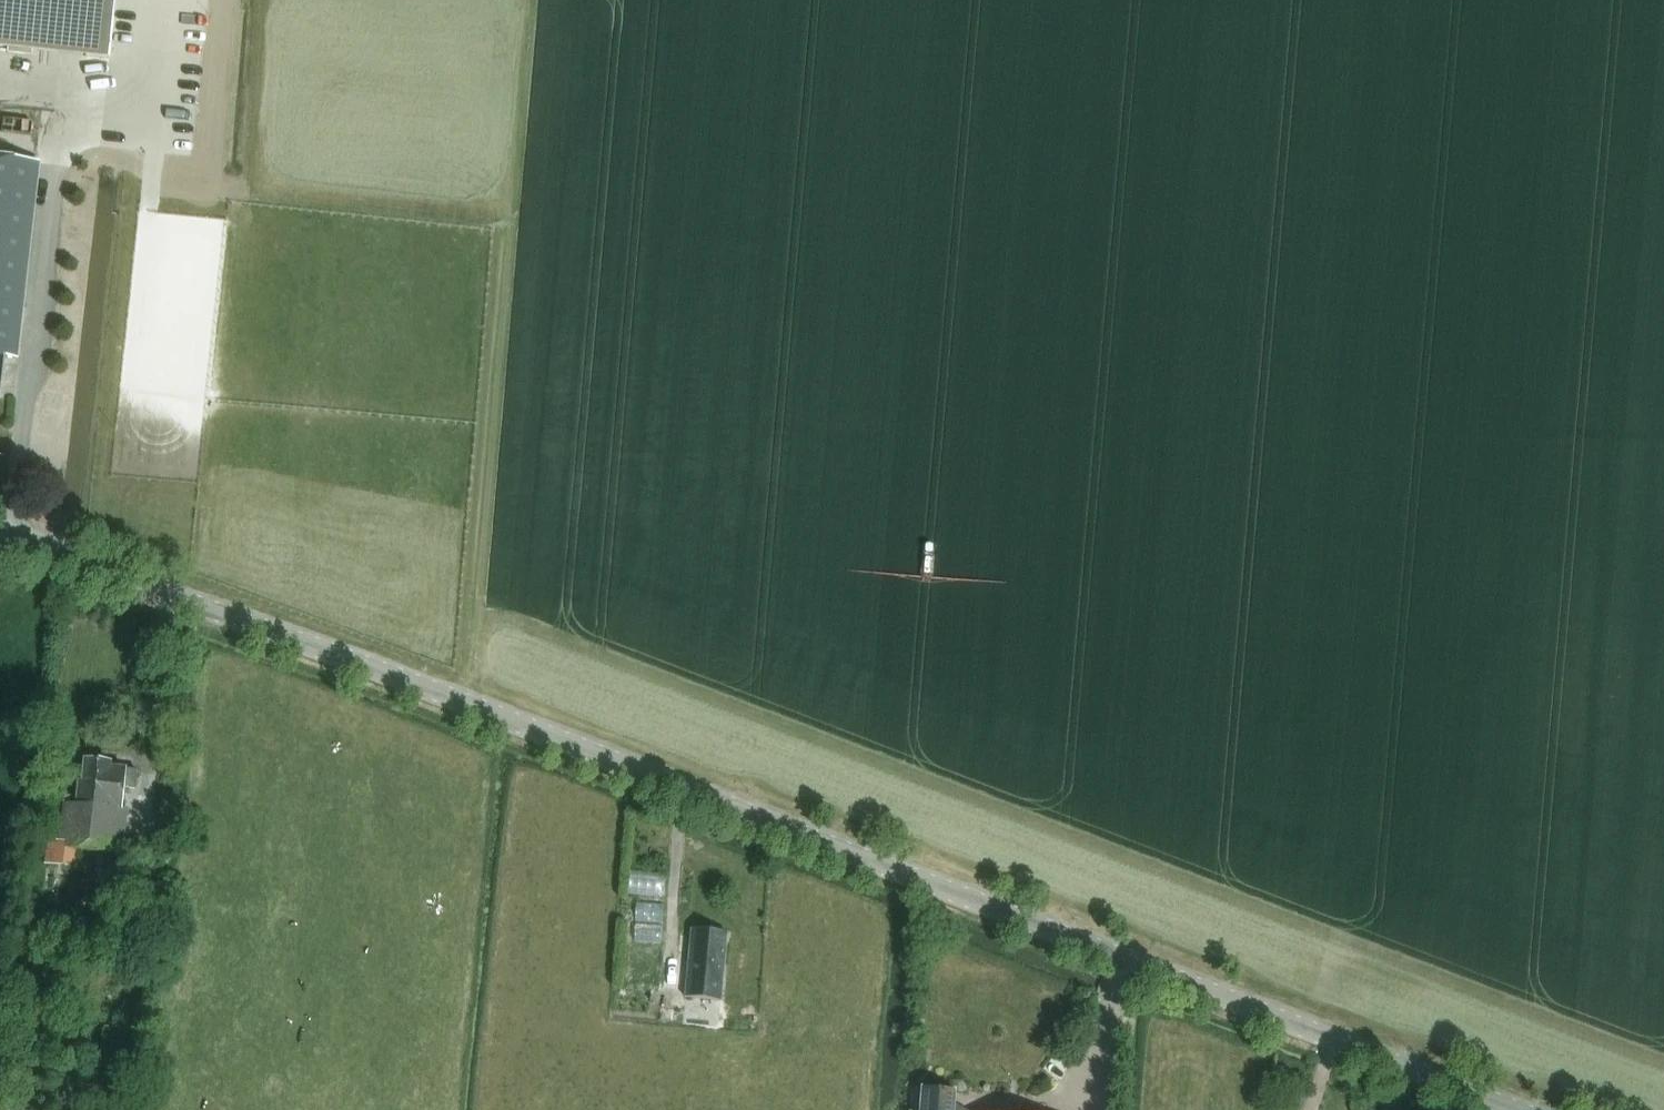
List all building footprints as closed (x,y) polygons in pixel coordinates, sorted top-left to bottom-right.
[(9,47),(9,52),(32,55),(32,50),(111,57),(117,0),(0,0),(0,46),(9,47)] [(39,162),(0,157),(0,386),(3,356),(17,357),(39,162)] [(50,841),(49,864),(77,866),(79,848),(124,852),(128,808),(123,808),(125,785),(136,786),(138,770),(113,768),(113,764),(86,761),(84,783),(80,783),(78,805),(66,804),(63,842),(50,841)] [(662,888),(660,868),(628,870),(630,891),(662,888)] [(720,1001),(727,932),(691,928),(686,977),(688,977),(686,997),(720,1001)] [(954,1091),(920,1088),(919,1109),(953,1109),(954,1091)]
